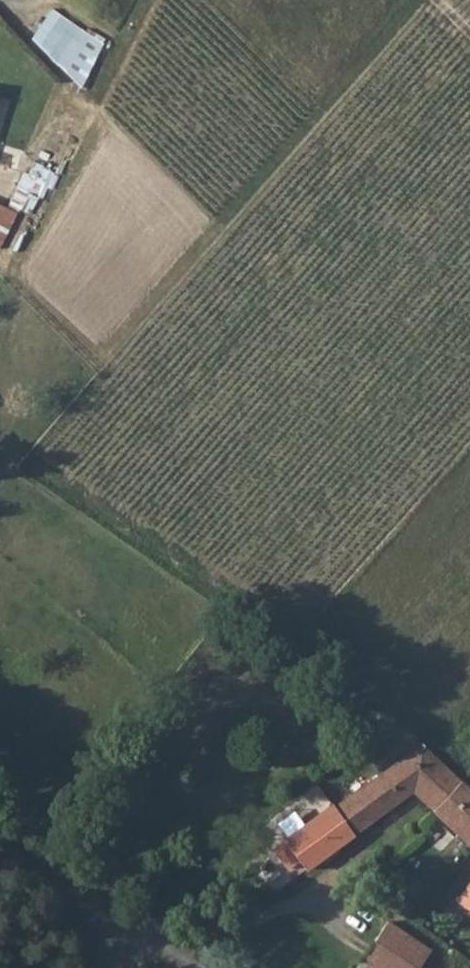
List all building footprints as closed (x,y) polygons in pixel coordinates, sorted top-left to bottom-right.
[(55,8),(32,46),(88,81),(112,42),(55,8)] [(9,102),(0,98),(0,126),(9,102)] [(411,789),(429,807),(455,780),(418,744),(335,801),(333,798),(327,802),(329,804),(351,834),(411,789)] [(455,780),(429,807),(469,847),(469,846),(469,795),(455,780)] [(351,834),(329,804),(268,846),(285,868),(296,859),(303,868),(351,834)] [(452,904),(469,916),(469,878),(452,904)] [(407,935),(387,920),(373,939),(393,955),(407,935)] [(412,967),(415,967),(427,950),(407,935),(393,955),(412,967)] [(393,955),(373,939),(359,958),(373,967),(412,967),(393,955)] [(359,958),(352,967),(353,967),(373,967),(359,958)]
